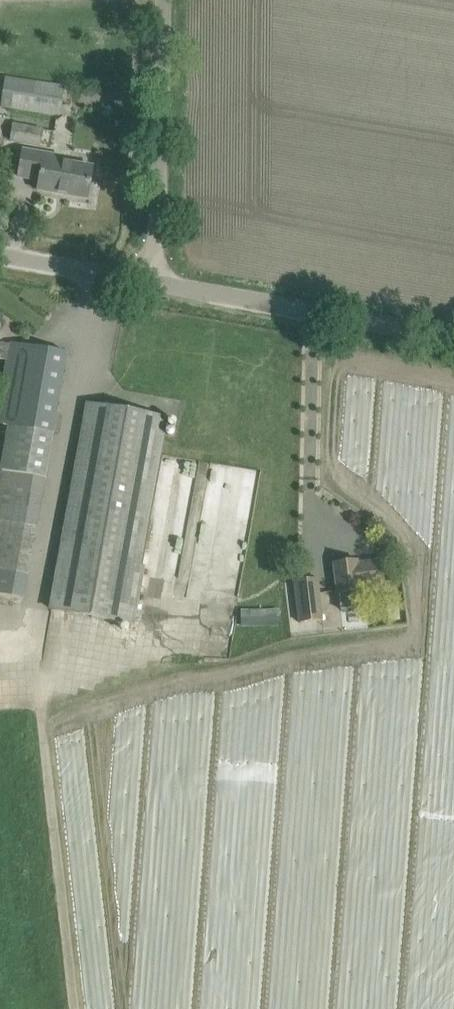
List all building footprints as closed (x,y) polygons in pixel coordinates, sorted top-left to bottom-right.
[(5,77),(1,106),(60,114),(64,86),(5,77)] [(14,124),(11,141),(39,145),(42,129),(14,124)] [(92,167),(62,162),(63,157),(23,150),(19,177),(39,180),(38,190),(87,198),(92,167)] [(7,360),(0,399),(0,424),(53,433),(67,352),(10,342),(10,344),(0,342),(0,359),(7,360)] [(163,418),(90,405),(53,611),(133,625),(144,566),(136,564),(163,418)] [(23,599),(45,478),(45,477),(0,469),(0,595),(23,599)] [(379,542),(378,548),(383,552),(389,550),(390,544),(384,540),(379,542)] [(358,563),(357,560),(334,563),(337,594),(361,591),(361,587),(385,585),(384,579),(382,560),(358,563)] [(295,581),(300,623),(322,620),(317,578),(295,581)] [(241,609),(241,628),(279,628),(279,609),(241,609)]
